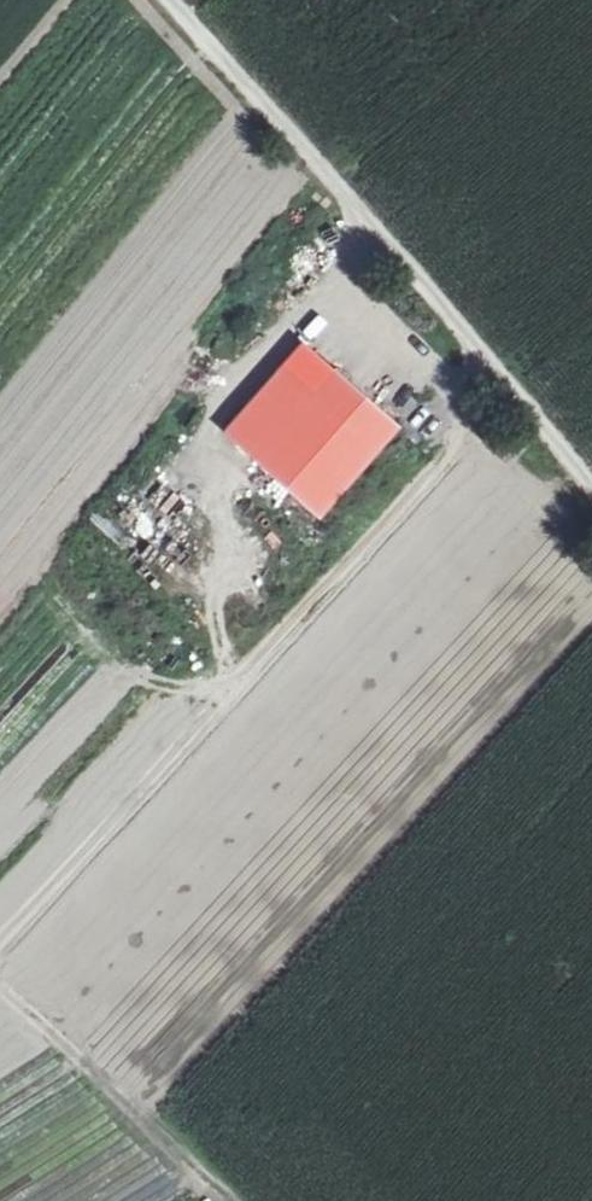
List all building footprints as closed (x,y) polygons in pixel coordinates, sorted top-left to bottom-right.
[(275,439),(337,371),(315,351),(253,419),(275,439)] [(275,439),(255,460),(318,518),(402,425),(337,371),(275,439)]
